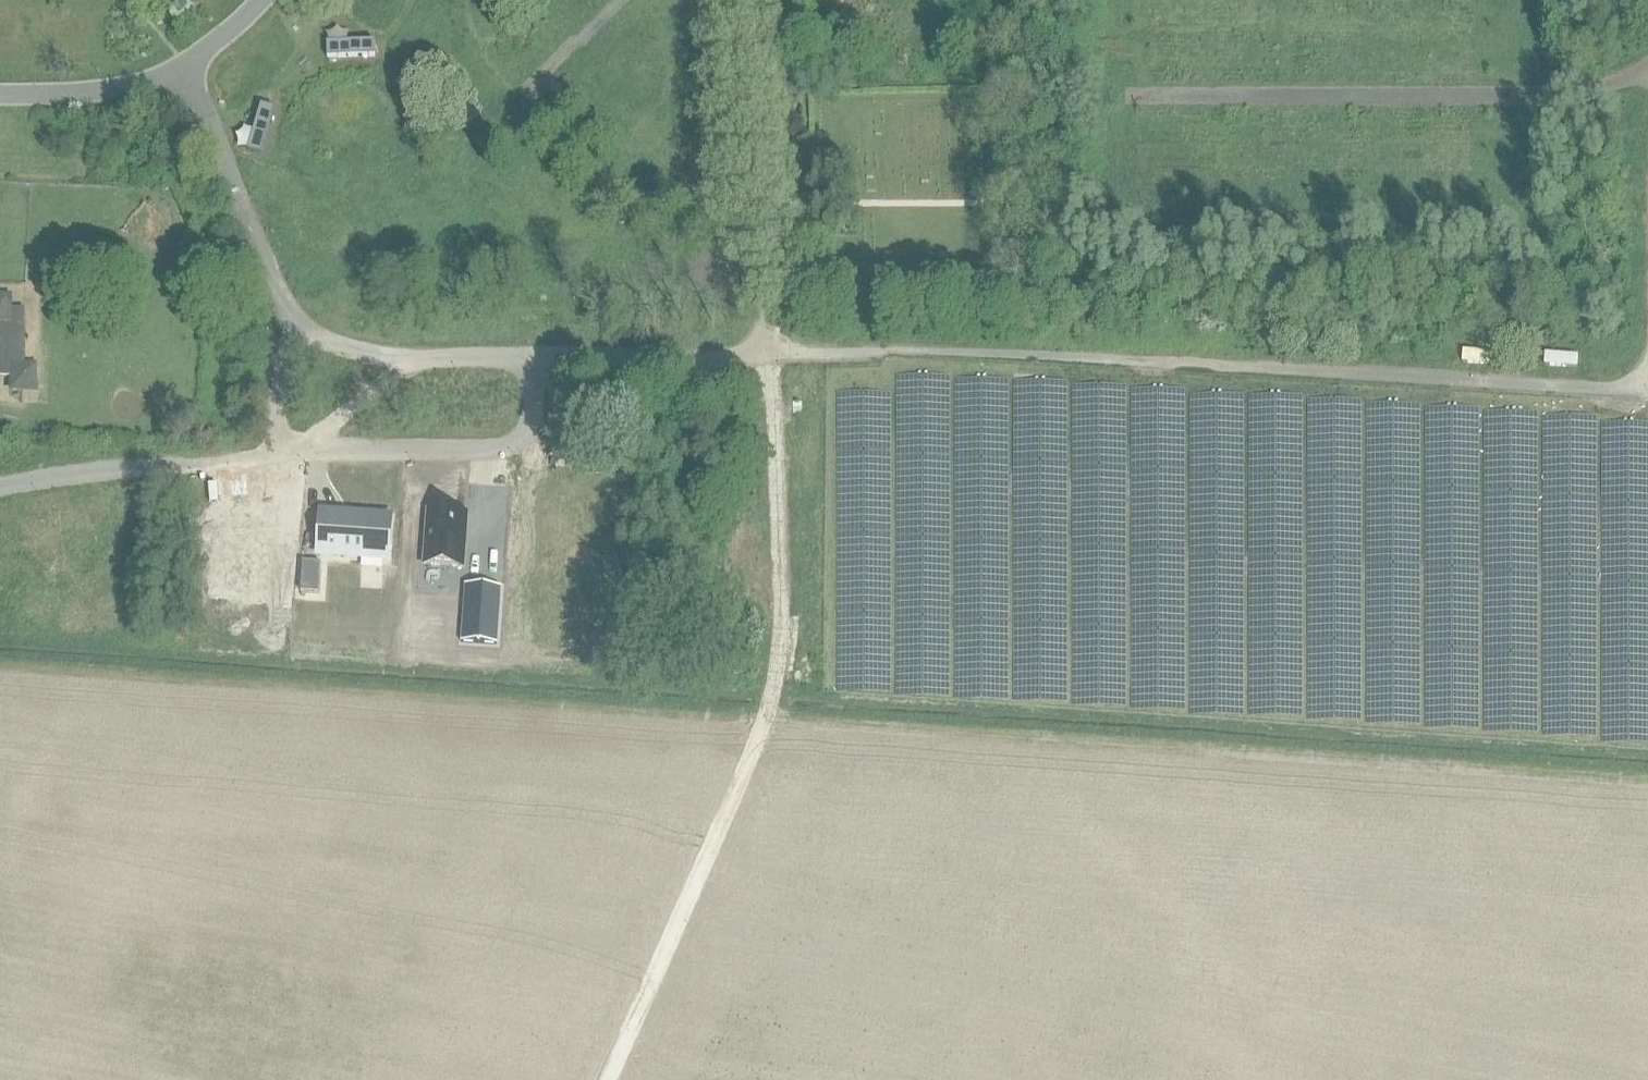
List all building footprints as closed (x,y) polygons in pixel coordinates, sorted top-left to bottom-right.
[(326,43),(327,57),(375,56),(374,41),(326,43)] [(247,151),(261,155),(274,109),(260,105),(247,151)] [(25,309),(11,309),(12,294),(0,294),(0,378),(7,378),(6,393),(37,394),(38,363),(23,362),(25,309)] [(1549,351),(1547,361),(1580,366),(1582,356),(1549,351)] [(213,587),(230,588),(231,582),(246,583),(245,589),(266,591),(266,586),(288,588),(289,571),(267,569),(270,539),(263,538),(265,514),(240,512),(240,510),(235,510),(235,512),(219,511),(217,538),(224,538),(222,559),(215,558),(213,587)] [(429,512),(425,566),(463,568),(466,515),(429,512)] [(324,516),(321,555),(385,559),(388,520),(324,516)] [(303,563),(300,594),(319,595),(321,564),(303,563)] [(497,645),(501,588),(465,585),(461,643),(497,645)]
